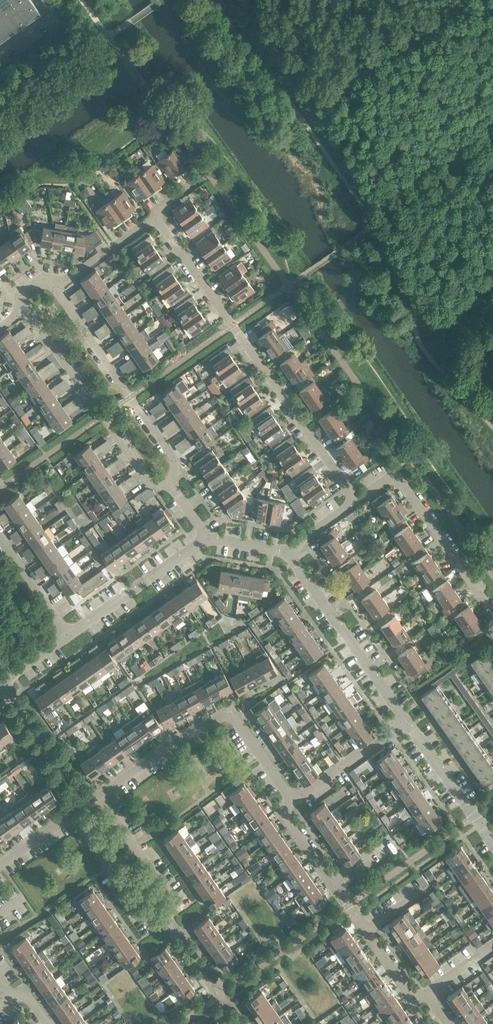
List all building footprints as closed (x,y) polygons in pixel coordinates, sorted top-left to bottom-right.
[(40,13),(31,0),(0,0),(0,42),(40,13)] [(174,149),(158,160),(170,177),(178,171),(180,174),(185,170),(177,158),(180,156),(174,149)] [(106,162),(99,167),(103,172),(110,167),(106,162)] [(152,164),(139,174),(152,193),(158,190),(156,187),(164,181),(152,164)] [(152,193),(139,174),(125,183),(137,200),(145,194),(147,197),(152,193)] [(85,188),(79,192),(83,199),(87,196),(87,192),(85,188)] [(123,192),(109,201),(123,221),(128,217),(126,215),(135,209),(123,192)] [(176,220),(179,226),(199,212),(189,198),(172,210),(178,219),(176,220)] [(123,221),(109,201),(96,211),(108,228),(116,222),(118,224),(123,221)] [(208,225),(199,212),(179,226),(183,231),(186,229),(191,237),(208,225)] [(55,223),(54,229),(51,246),(62,248),(65,230),(66,225),(55,223)] [(76,226),(66,225),(65,230),(62,248),(72,250),(75,232),(76,226)] [(10,233),(11,238),(21,253),(30,247),(29,245),(34,242),(31,229),(25,234),(19,226),(10,233)] [(233,226),(228,229),(232,234),(237,231),(233,226)] [(42,231),(31,229),(34,242),(40,243),(40,244),(51,246),(54,229),(43,227),(42,231)] [(102,241),(95,231),(89,235),(87,234),(75,232),(72,250),(84,252),(84,251),(88,251),(102,241)] [(199,253),(202,258),(222,245),(212,231),(195,243),(201,251),(199,253)] [(131,248),(140,262),(156,250),(151,242),(153,240),(149,235),(131,248)] [(21,253),(11,238),(2,245),(12,259),(21,253)] [(246,243),(241,246),(245,252),(249,248),(246,243)] [(2,245),(0,246),(0,261),(3,266),(12,259),(2,245)] [(231,258),(222,245),(202,258),(206,264),(209,262),(214,270),(231,258)] [(162,259),(156,250),(140,262),(150,275),(169,262),(165,257),(162,259)] [(117,260),(112,263),(116,268),(120,265),(117,260)] [(222,286),(225,291),(245,277),(235,264),(218,276),(224,284),(222,286)] [(152,279),(162,292),(178,281),(172,272),(174,271),(171,265),(152,279)] [(81,280),(84,285),(77,290),(80,294),(102,279),(95,269),(81,280)] [(254,291),(245,277),(225,291),(229,296),(232,294),(237,303),(254,291)] [(108,288),(102,279),(80,294),(83,298),(90,293),(93,298),(108,288)] [(184,289),(178,281),(162,292),(171,306),(190,293),(186,287),(184,289)] [(114,296),(108,288),(93,298),(97,303),(89,308),(92,312),(114,296)] [(119,293),(114,296),(92,312),(95,317),(103,311),(106,316),(121,305),(125,302),(119,293)] [(173,309),(183,323),(199,311),(193,303),(196,301),(192,296),(173,309)] [(127,314),(121,305),(106,316),(109,320),(102,325),(105,329),(127,314)] [(205,320),(199,311),(183,323),(193,336),(211,323),(208,318),(205,320)] [(133,323),(127,314),(105,329),(108,334),(115,329),(118,333),(133,323)] [(271,321),(255,333),(265,347),(279,337),(273,328),(275,326),(271,321)] [(139,332),(133,323),(118,333),(122,338),(115,343),(118,347),(139,332)] [(144,329),(139,332),(118,347),(121,351),(128,347),(131,351),(146,341),(151,337),(144,329)] [(300,334),(299,334),(303,339),(310,334),(307,329),(300,334)] [(12,336),(9,330),(0,337),(0,351),(23,335),(20,330),(12,336)] [(23,335),(0,351),(0,360),(2,363),(7,359),(21,349),(18,344),(26,339),(23,335)] [(171,337),(165,341),(168,346),(174,342),(171,337)] [(285,346),(279,337),(265,347),(274,361),(277,359),(285,353),(285,352),(282,348),(285,346)] [(152,350),(146,341),(131,351),(134,356),(127,361),(130,365),(152,350)] [(209,360),(219,373),(235,362),(229,353),(231,351),(228,346),(209,360)] [(32,349),(25,353),(21,349),(7,359),(2,363),(8,371),(13,368),(28,358),(34,353),(32,349)] [(158,359),(152,350),(130,365),(133,369),(140,364),(144,369),(158,359)] [(288,351),(285,352),(285,353),(277,359),(286,372),(301,362),(294,353),(291,355),(288,351)] [(37,357),(34,353),(28,358),(13,368),(8,371),(14,380),(19,377),(34,366),(31,362),(37,357)] [(241,370),(235,362),(219,373),(228,387),(247,373),(243,368),(241,370)] [(307,372),(301,362),(286,372),(296,386),(307,378),(304,374),(307,372)] [(44,366),(37,371),(34,366),(19,377),(25,386),(40,375),(47,371),(44,366)] [(50,375),(47,371),(40,375),(25,386),(32,395),(46,384),(43,380),(50,375)] [(230,390),(240,403),(256,392),(250,383),(252,381),(249,376),(230,390)] [(311,383),(307,378),(296,386),(306,400),(320,390),(313,381),(311,383)] [(202,381),(196,385),(201,392),(207,388),(202,381)] [(161,394),(164,399),(158,404),(161,408),(182,393),(176,383),(161,394)] [(57,384),(50,389),(46,384),(32,395),(38,403),(53,393),(60,388),(57,384)] [(6,387),(1,390),(5,395),(10,392),(6,387)] [(62,392),(60,388),(53,393),(38,403),(44,412),(59,402),(56,397),(62,392)] [(326,399),(320,390),(306,400),(315,414),(327,406),(323,401),(326,399)] [(262,400),(256,392),(240,403),(249,417),(268,403),(264,398),(262,400)] [(188,402),(182,393),(161,408),(163,412),(170,407),(174,412),(188,402)] [(9,400),(8,400),(14,408),(21,403),(15,395),(9,400)] [(72,406),(69,402),(62,407),(59,402),(44,412),(50,421),(65,411),(72,406)] [(195,410),(188,402),(174,412),(177,417),(170,422),(173,426),(195,410)] [(75,410),(72,406),(65,411),(50,421),(57,430),(72,420),(68,415),(75,410)] [(251,420),(255,425),(252,428),(251,430),(256,437),(261,433),(277,422),(271,413),(274,411),(270,406),(251,420)] [(330,410),(327,406),(315,414),(325,427),(339,417),(333,408),(330,410)] [(201,419),(195,410),(173,426),(176,430),(183,425),(186,430),(201,419)] [(367,414),(360,419),(363,423),(370,418),(367,414)] [(346,427),(339,417),(325,427),(335,441),(336,440),(344,435),(346,433),(343,429),(346,427)] [(207,428),(201,419),(186,430),(189,434),(182,439),(185,443),(207,428)] [(283,430),(277,422),(261,433),(270,447),(289,433),(285,428),(283,430)] [(211,425),(207,428),(185,443),(188,448),(195,443),(199,448),(218,435),(211,425)] [(344,435),(336,440),(335,441),(332,443),(342,457),(356,447),(350,437),(347,440),(344,435)] [(272,450),(282,463),(298,452),(292,443),(295,442),(291,436),(272,450)] [(3,441),(0,443),(0,457),(9,450),(3,441)] [(74,455),(81,464),(102,449),(99,445),(93,450),(89,445),(74,455)] [(362,455),(356,447),(342,457),(352,471),(368,459),(365,454),(362,455)] [(105,453),(102,449),(81,464),(87,473),(102,463),(98,458),(105,453)] [(9,450),(0,457),(0,468),(1,470),(16,459),(9,450)] [(197,469),(199,467),(205,475),(221,464),(212,450),(193,463),(197,469)] [(304,460),(298,452),(282,463),(291,477),(310,463),(307,458),(304,460)] [(112,463),(105,467),(102,463),(87,473),(93,482),(115,467),(112,463)] [(231,477),(221,464),(205,475),(211,484),(209,485),(212,490),(231,477)] [(316,472),(312,466),(294,480),(303,493),(319,482),(313,473),(316,472)] [(118,471),(115,467),(93,482),(99,491),(114,480),(111,476),(118,471)] [(263,471),(258,476),(260,479),(263,477),(266,475),(263,471)] [(240,490),(231,477),(212,490),(215,495),(218,493),(224,502),(240,490)] [(124,480),(117,485),(114,480),(99,491),(106,500),(127,484),(124,480)] [(325,490),(319,482),(303,493),(313,507),(331,493),(328,488),(325,490)] [(130,489),(127,484),(106,500),(112,509),(127,499),(123,493),(130,489)] [(288,485),(282,489),(286,495),(292,491),(288,486),(288,485)] [(153,490),(147,488),(138,494),(141,499),(143,502),(155,493),(153,490)] [(250,504),(240,490),(224,502),(230,510),(227,512),(231,517),(239,519),(250,504)] [(388,491),(371,502),(375,507),(377,506),(383,514),(398,504),(388,491)] [(25,503),(19,494),(4,504),(10,514),(25,503)] [(254,498),(250,504),(239,519),(254,521),(255,518),(264,520),(268,500),(254,498)] [(297,499),(291,503),(294,508),(300,503),(297,499)] [(284,503),(268,500),(264,520),(275,522),(274,525),(280,526),(284,503)] [(31,512),(25,503),(10,514),(17,523),(31,512)] [(401,509),(398,504),(383,514),(390,524),(393,522),(396,526),(405,520),(407,518),(404,514),(407,512),(403,507),(401,509)] [(88,511),(87,512),(94,521),(98,518),(92,509),(88,511)] [(163,510),(154,517),(164,532),(174,525),(163,510)] [(347,522),(357,516),(354,511),(344,518),(347,522)] [(38,521),(31,512),(17,523),(23,531),(38,521)] [(164,532),(154,517),(145,523),(156,538),(164,532)] [(396,526),(391,530),(387,533),(389,536),(392,536),(394,535),(400,544),(414,534),(405,520),(396,526)] [(44,530),(38,521),(23,531),(29,540),(44,530)] [(156,538),(145,523),(136,529),(147,544),(156,538)] [(366,527),(359,532),(363,538),(370,533),(366,527)] [(147,544),(136,529),(128,535),(138,550),(147,544)] [(337,534),(333,529),(317,540),(327,554),(341,544),(335,536),(337,534)] [(50,539),(44,530),(29,540),(35,549),(50,539)] [(370,533),(363,538),(367,544),(374,539),(370,533)] [(424,547),(414,534),(400,544),(407,553),(410,551),(413,555),(424,547)] [(138,550),(128,535),(119,542),(129,556),(138,550)] [(56,548),(50,539),(35,549),(42,558),(56,548)] [(129,556),(119,542),(110,548),(120,563),(129,556)] [(347,554),(341,544),(327,554),(337,568),(339,567),(339,566),(348,560),(347,560),(344,556),(345,555),(347,554)] [(434,561),(424,547),(413,555),(416,560),(411,564),(417,573),(420,571),(434,561)] [(63,557),(56,548),(42,558),(48,567),(63,557)] [(120,563),(110,548),(101,554),(111,569),(120,563)] [(353,556),(350,558),(347,560),(348,560),(339,566),(339,567),(349,580),(363,570),(353,556)] [(69,565),(63,557),(48,567),(54,576),(69,565)] [(397,558),(392,561),(395,566),(400,562),(397,558)] [(443,575),(434,561),(420,571),(426,580),(425,580),(425,584),(427,587),(432,583),(443,575)] [(75,574),(69,565),(54,576),(60,585),(75,574)] [(108,578),(101,570),(88,579),(95,588),(108,578)] [(232,572),(220,570),(217,588),(229,590),(232,572)] [(369,579),(363,570),(349,580),(358,594),(369,586),(366,581),(369,579)] [(242,574),(232,572),(229,590),(239,592),(242,574)] [(82,584),(75,574),(60,585),(67,594),(76,588),(82,584)] [(253,576),(242,574),(239,592),(250,594),(253,576)] [(453,589),(443,575),(432,583),(435,587),(430,591),(436,600),(439,599),(453,589)] [(264,578),(253,576),(250,594),(261,596),(262,590),(267,591),(269,582),(264,581),(264,578)] [(88,579),(82,584),(76,588),(82,596),(95,588),(88,579)] [(207,596),(197,581),(187,587),(198,602),(207,596)] [(373,591),(369,586),(358,594),(368,608),(382,598),(376,588),(373,591)] [(198,602),(187,587),(179,594),(189,608),(198,602)] [(463,602),(453,589),(439,599),(445,608),(448,606),(452,611),(454,609),(463,603),(463,602)] [(189,608),(179,594),(170,600),(180,615),(189,608)] [(291,607),(284,597),(264,611),(271,621),(276,617),(291,607)] [(388,607),(382,598),(368,608),(378,621),(389,613),(386,609),(388,607)] [(180,615),(170,600),(161,606),(171,621),(175,626),(184,620),(180,615)] [(465,601),(463,602),(463,603),(454,609),(457,613),(454,615),(461,624),(475,615),(465,601)] [(171,621),(161,606),(152,613),(162,627),(171,621)] [(297,616),(291,607),(276,617),(282,626),(297,616)] [(395,609),(389,613),(378,621),(387,635),(401,625),(405,623),(395,609)] [(162,627),(152,613),(143,619),(153,633),(162,627)] [(485,628),(475,615),(461,624),(467,633),(464,635),(468,640),(485,628)] [(303,624),(297,616),(282,626),(288,635),(303,624)] [(153,633),(143,619),(134,625),(145,640),(153,633)] [(259,629),(253,619),(248,623),(255,632),(259,629)] [(309,633),(303,624),(288,635),(295,644),(309,633)] [(145,640),(134,625),(125,631),(136,646),(145,640)] [(408,634),(401,625),(387,635),(397,649),(406,643),(408,641),(405,636),(408,634)] [(136,646),(125,631),(117,637),(127,652),(136,646)] [(316,642),(309,633),(295,644),(301,652),(316,642)] [(127,652),(117,637),(107,644),(118,659),(127,652)] [(322,651),(316,642),(301,652),(307,662),(322,651)] [(397,649),(394,650),(404,664),(418,654),(412,645),(409,647),(406,643),(397,649)] [(117,663),(106,648),(97,655),(107,669),(117,663)] [(268,656),(265,651),(256,656),(258,662),(267,678),(277,672),(268,656)] [(470,661),(470,662),(468,663),(492,699),(492,663),(488,655),(485,651),(479,655),(474,658),(470,661)] [(424,663),(418,654),(404,664),(414,678),(431,666),(427,661),(424,663)] [(107,669),(97,655),(88,661),(99,676),(107,669)] [(99,676),(88,661),(79,667),(90,682),(99,676)] [(267,678),(258,662),(249,667),(258,683),(267,678)] [(309,674),(315,683),(330,673),(323,664),(309,674)] [(90,682),(79,667),(71,673),(81,688),(90,682)] [(258,683),(249,667),(239,672),(248,688),(258,683)] [(288,669),(284,671),(289,678),(293,676),(288,669)] [(248,688),(239,672),(229,678),(238,693),(248,688)] [(81,688),(71,673),(62,680),(72,694),(81,688)] [(232,689),(224,673),(214,678),(222,694),(232,689)] [(336,682),(330,673),(315,683),(321,692),(336,682)] [(127,677),(121,682),(124,686),(130,681),(127,677)] [(201,678),(192,684),(203,705),(213,699),(204,684),(201,678)] [(222,694),(214,678),(204,684),(213,699),(222,694)] [(72,694),(62,680),(53,686),(63,700),(72,694)] [(342,691),(336,682),(321,692),(328,701),(342,691)] [(203,705),(192,684),(182,689),(185,694),(194,710),(203,705)] [(438,685),(437,685),(436,686),(433,688),(421,696),(424,701),(427,705),(443,728),(461,754),(468,763),(474,772),(484,786),(492,779),(492,763),(438,685)] [(63,700),(53,686),(44,692),(54,707),(63,700)] [(349,699),(342,691),(328,701),(334,710),(349,699)] [(54,707),(44,692),(35,699),(45,713),(54,707)] [(309,700),(304,692),(299,695),(305,703),(309,700)] [(194,710),(185,694),(176,699),(184,715),(194,710)] [(275,712),(265,698),(251,708),(254,713),(253,713),(260,722),(275,712)] [(184,715),(176,699),(166,704),(175,720),(184,715)] [(355,708),(349,699),(334,710),(340,719),(355,708)] [(175,720),(166,704),(156,710),(165,726),(175,720)] [(162,727),(149,708),(139,714),(153,734),(162,727)] [(361,717),(355,708),(340,719),(346,728),(361,717)] [(279,709),(275,712),(260,722),(266,731),(286,717),(279,709)] [(153,734),(139,714),(130,721),(134,725),(144,740),(153,734)] [(292,726),(286,717),(266,731),(272,740),(292,726)] [(367,726),(361,717),(346,728),(353,736),(367,726)] [(0,723),(0,737),(4,742),(13,736),(3,721),(0,723)] [(144,740),(134,725),(125,732),(135,746),(144,740)] [(298,735),(292,726),(272,740),(278,749),(293,739),(298,735)] [(374,735),(367,726),(353,736),(359,746),(374,735)] [(135,746),(125,732),(116,738),(127,753),(135,746)] [(127,753),(116,738),(107,744),(118,759),(127,753)] [(299,747),(293,739),(278,749),(285,758),(299,747)] [(118,759),(107,744),(99,750),(109,765),(118,759)] [(86,752),(90,756),(100,771),(109,765),(99,750),(95,745),(86,752)] [(306,756),(299,747),(285,758),(291,767),(306,756)] [(376,760),(383,769),(398,758),(391,749),(376,760)] [(339,760),(332,751),(328,754),(334,763),(339,760)] [(36,762),(31,755),(23,761),(19,764),(22,768),(24,770),(36,762)] [(100,771),(90,756),(80,763),(91,778),(100,771)] [(312,765),(306,756),(291,767),(297,775),(312,765)] [(404,767),(398,758),(383,769),(389,778),(404,767)] [(318,774),(312,765),(297,775),(304,785),(318,774)] [(410,776),(404,767),(389,778),(395,787),(410,776)] [(354,770),(349,773),(356,782),(360,779),(354,770)] [(416,785),(410,776),(395,787),(401,795),(416,785)] [(238,787),(235,782),(221,792),(224,797),(229,793),(235,802),(252,790),(250,787),(248,789),(244,783),(238,787)] [(422,794),(416,785),(401,795),(408,804),(422,794)] [(49,786),(39,792),(50,807),(59,800),(49,786)] [(254,793),(252,790),(235,802),(241,810),(256,800),(252,795),(254,793)] [(50,807),(39,792),(30,798),(41,813),(50,807)] [(41,813),(30,798),(27,794),(18,800),(32,819),(41,813)] [(429,803),(422,794),(408,804),(403,808),(409,816),(414,813),(429,803)] [(32,819),(18,800),(10,806),(13,811),(23,826),(32,819)] [(259,805),(256,800),(241,810),(247,819),(263,807),(261,804),(259,805)] [(346,807),(349,811),(358,805),(355,801),(346,807)] [(331,812),(324,803),(310,813),(314,819),(312,821),(314,824),(331,812)] [(365,803),(360,806),(364,812),(369,809),(365,803)] [(435,811),(429,803),(414,813),(420,822),(435,811)] [(266,810),(263,807),(247,819),(241,823),(247,831),(253,827),(267,817),(264,811),(266,810)] [(23,826),(13,811),(4,817),(14,832),(23,826)] [(441,821),(435,811),(420,822),(415,825),(422,835),(441,821)] [(336,820),(331,812),(314,824),(316,827),(318,825),(322,830),(336,820)] [(4,817),(0,820),(0,830),(5,838),(14,832),(4,817)] [(271,822),(267,817),(253,827),(259,835),(275,824),(273,821),(271,822)] [(342,828),(336,820),(322,830),(326,836),(324,837),(326,840),(342,828)] [(210,822),(204,825),(209,833),(215,829),(210,822)] [(277,827),(275,824),(259,835),(264,844),(279,833),(275,828),(277,827)] [(190,834),(184,825),(163,840),(167,845),(165,847),(167,850),(190,834)] [(220,830),(219,830),(223,836),(229,832),(225,826),(220,830)] [(348,837),(342,828),(326,840),(328,843),(330,842),(334,847),(348,837)] [(221,837),(216,831),(208,836),(213,843),(221,837)] [(283,839),(279,833),(264,844),(270,852),(287,840),(285,837),(283,839)] [(196,842),(190,834),(167,850),(170,853),(171,851),(175,857),(195,843),(196,842)] [(231,836),(226,839),(230,844),(234,841),(231,836)] [(354,845),(348,837),(334,847),(337,852),(335,854),(337,857),(354,845)] [(289,843),(287,840),(270,852),(276,860),(291,850),(287,845),(289,843)] [(201,851),(195,843),(175,857),(179,862),(177,863),(179,866),(196,855),(201,851)] [(360,854),(354,845),(337,857),(340,860),(342,858),(345,864),(360,854)] [(467,855),(461,846),(445,857),(440,861),(443,864),(448,861),(451,866),(467,855)] [(235,852),(240,860),(247,855),(242,847),(235,852)] [(295,855),(291,850),(276,860),(282,869),(299,857),(297,854),(295,855)] [(202,863),(196,855),(179,866),(181,869),(183,868),(187,873),(202,863)] [(473,863),(467,855),(451,866),(446,869),(452,878),(473,863)] [(301,860),(299,857),(282,869),(288,877),(303,867),(299,861),(301,860)] [(248,869),(252,874),(261,868),(257,862),(248,869)] [(208,871),(202,863),(187,873),(191,879),(189,880),(191,883),(208,871)] [(244,870),(239,863),(234,866),(239,873),(244,870)] [(478,872),(473,863),(452,878),(454,881),(459,877),(463,883),(478,872)] [(306,872),(303,867),(288,877),(294,885),(310,874),(308,871),(306,872)] [(428,869),(424,872),(430,881),(434,877),(428,869)] [(213,880),(208,871),(191,883),(193,886),(195,885),(199,890),(213,880)] [(484,880),(478,872),(463,883),(458,886),(464,894),(484,880)] [(313,877),(310,874),(294,885),(300,894),(314,883),(311,878),(313,877)] [(428,883),(422,874),(416,878),(422,887),(428,883)] [(219,888),(213,880),(199,890),(202,895),(201,897),(203,900),(219,888)] [(490,888),(484,880),(464,894),(470,903),(475,899),(490,888)] [(437,881),(432,884),(435,889),(440,886),(437,881)] [(318,889),(314,883),(300,894),(294,898),(300,906),(322,890),(320,887),(318,889)] [(91,891),(89,887),(74,898),(76,901),(78,900),(84,908),(101,897),(99,894),(97,895),(93,889),(91,891)] [(225,897),(219,888),(203,900),(205,903),(207,901),(211,907),(225,897)] [(490,888),(475,899),(478,904),(473,908),(476,911),(492,899),(492,892),(490,888)] [(266,895),(271,903),(277,899),(278,898),(273,890),(266,895)] [(324,893),(322,890),(300,906),(306,915),(326,900),(322,895),(324,893)] [(103,900),(101,897),(84,908),(90,917),(105,906),(101,901),(103,900)] [(223,903),(226,907),(232,902),(229,899),(223,903)] [(277,899),(271,903),(276,910),(281,907),(277,901),(278,901),(277,899)] [(476,911),(478,914),(483,911),(486,916),(492,911),(492,899),(476,911)] [(441,903),(436,906),(440,911),(445,907),(441,903)] [(454,903),(448,907),(452,912),(457,908),(454,904),(454,903)] [(108,912),(105,906),(90,917),(96,925),(112,913),(110,910),(108,912)] [(115,916),(112,913),(96,925),(102,933),(116,923),(113,918),(115,916)] [(388,925),(394,933),(410,922),(415,919),(412,916),(407,919),(404,914),(388,925)] [(290,915),(283,919),(286,924),(293,920),(290,915)] [(192,929),(194,932),(196,930),(200,936),(214,925),(208,917),(192,929)] [(243,918),(238,922),(243,930),(249,926),(243,918)] [(420,927),(415,919),(410,922),(394,933),(400,942),(416,931),(420,927)] [(120,928),(116,923),(102,933),(108,942),(124,930),(122,927),(120,928)] [(220,934),(214,925),(200,936),(203,941),(201,942),(203,945),(220,934)] [(329,947),(331,951),(352,936),(346,927),(330,938),(334,944),(329,947)] [(30,934),(26,929),(13,938),(17,943),(11,947),(15,953),(13,954),(15,957),(32,945),(26,937),(30,934)] [(467,932),(466,933),(472,940),(476,937),(471,929),(467,932)] [(126,933),(124,930),(108,942),(113,950),(128,940),(124,934),(126,933)] [(75,931),(70,934),(73,939),(79,936),(78,935),(75,931)] [(419,936),(416,931),(400,942),(406,950),(421,939),(426,936),(424,932),(419,936)] [(226,942),(220,934),(203,945),(206,948),(208,947),(211,952),(226,942)] [(358,945),(352,936),(331,951),(334,954),(338,950),(342,955),(358,945)] [(432,944),(426,936),(421,939),(406,950),(412,958),(427,947),(432,944)] [(254,937),(249,941),(253,946),(258,942),(255,938),(254,937)] [(82,938),(76,941),(79,946),(85,943),(85,942),(82,938)] [(132,945),(128,940),(113,950),(119,958),(136,947),(134,944),(132,945)] [(232,950),(226,942),(211,952),(215,958),(213,959),(215,962),(232,950)] [(76,951),(71,943),(66,946),(71,954),(76,951)] [(38,954),(32,945),(15,957),(17,960),(19,959),(23,964),(38,954)] [(363,953),(358,945),(342,955),(346,961),(341,964),(343,967),(363,953)] [(150,958),(156,966),(171,956),(167,951),(169,949),(167,946),(150,958)] [(138,950),(136,947),(119,958),(125,967),(140,957),(136,951),(138,950)] [(431,952),(427,947),(412,958),(418,967),(438,952),(436,949),(431,952)] [(42,950),(38,954),(23,964),(27,969),(25,971),(27,974),(48,958),(42,950)] [(238,959),(232,950),(215,962),(217,965),(219,964),(223,969),(238,959)] [(440,955),(438,952),(418,967),(424,975),(439,964),(436,959),(440,955)] [(369,961),(363,953),(343,967),(345,971),(350,967),(354,972),(369,961)] [(175,961),(171,956),(156,966),(162,975),(179,963),(177,960),(175,961)] [(54,967),(48,958),(27,974),(29,977),(31,975),(35,981),(49,970),(54,967)] [(375,970),(369,961),(354,972),(357,977),(352,981),(355,984),(375,970)] [(71,966),(68,962),(60,968),(63,972),(71,966)] [(181,966),(179,963),(162,975),(168,983),(183,973),(179,967),(181,966)] [(135,966),(131,968),(135,974),(135,975),(136,977),(141,974),(135,965),(135,966)] [(84,973),(89,980),(94,976),(89,969),(84,973)] [(328,969),(323,972),(326,977),(331,973),(328,969)] [(55,979),(49,970),(35,981),(38,986),(37,987),(39,990),(55,979)] [(381,978),(375,970),(355,984),(357,987),(362,984),(366,989),(381,978)] [(104,973),(99,977),(103,981),(108,978),(104,973)] [(186,978),(183,973),(168,983),(174,991),(190,980),(188,977),(186,978)] [(94,977),(89,980),(93,985),(97,982),(94,977)] [(387,986),(381,978),(366,989),(369,994),(364,998),(367,1001),(387,986)] [(61,987),(55,979),(39,990),(41,993),(43,992),(46,997),(61,987)] [(193,983),(190,980),(174,991),(180,1000),(195,990),(191,984),(193,983)] [(279,984),(283,989),(287,985),(284,980),(279,984)] [(149,983),(143,987),(147,993),(154,988),(150,982),(149,983)] [(393,995),(387,986),(367,1001),(369,1004),(374,1001),(377,1006),(393,995)] [(67,995),(61,987),(46,997),(50,1003),(48,1004),(50,1007),(67,995)] [(246,1001),(252,1010),(267,999),(264,994),(269,991),(266,987),(261,991),(246,1001)] [(466,992),(462,987),(447,998),(453,1007),(473,992),(471,989),(466,992)] [(155,992),(150,996),(153,1001),(159,997),(156,992),(155,992)] [(479,1001),(473,992),(453,1007),(459,1015),(479,1001)] [(73,1004),(67,995),(50,1007),(52,1010),(54,1009),(58,1014),(73,1004)] [(399,1003),(393,995),(377,1006),(381,1011),(376,1014),(378,1018),(399,1003)] [(271,1004),(267,999),(252,1010),(258,1018),(278,1004),(276,1001),(271,1004)] [(484,1008),(479,1001),(459,1015),(464,1023),(485,1009),(484,1008)] [(405,1012),(399,1003),(378,1018),(381,1021),(386,1017),(389,1022),(405,1012)] [(79,1012),(73,1004),(58,1014),(62,1019),(60,1021),(62,1023),(79,1012)] [(278,1004),(258,1018),(262,1023),(268,1023),(279,1016),(275,1011),(280,1007),(278,1004)] [(485,1009),(464,1023),(465,1023),(481,1023),(486,1021),(482,1016),(487,1012),(486,1011),(485,1009)] [(79,1012),(62,1023),(79,1023),(85,1020),(79,1012)] [(405,1012),(389,1022),(390,1023),(405,1023),(411,1020),(405,1012)] [(279,1016),(268,1023),(285,1023),(290,1021),(288,1017),(283,1021),(279,1016)]
